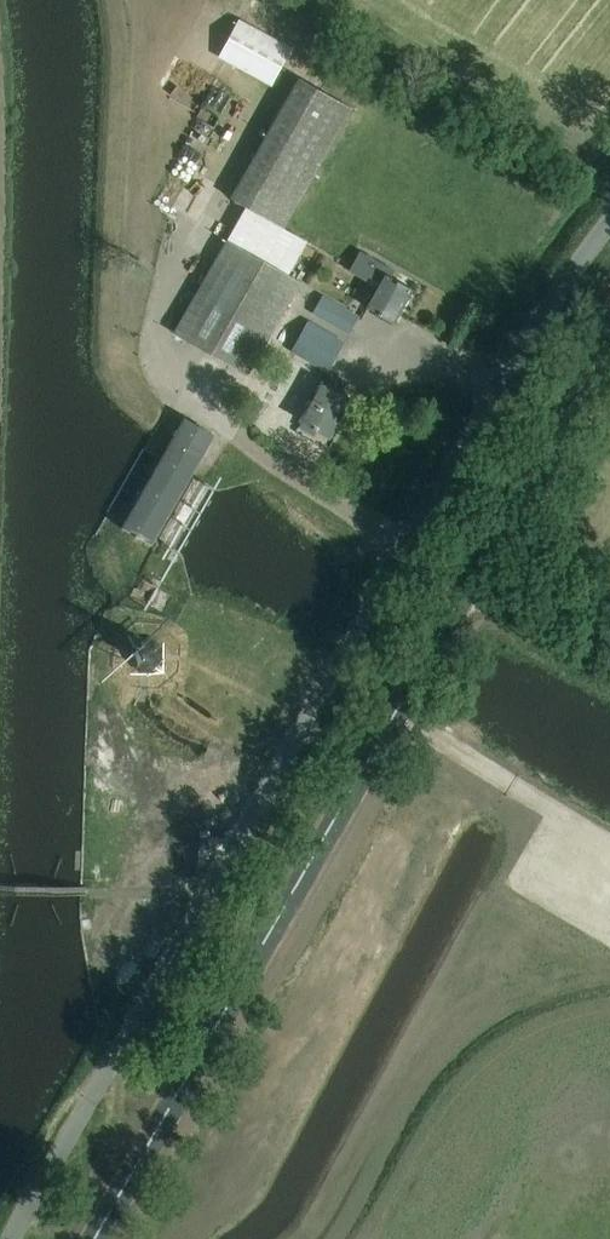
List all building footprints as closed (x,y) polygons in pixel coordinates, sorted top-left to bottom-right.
[(220,56),(273,84),(292,48),(239,20),(220,56)] [(301,77),(232,197),(285,228),(354,108),(301,77)] [(251,373),(304,280),(232,240),(180,333),(251,373)] [(369,305),(397,321),(416,288),(393,274),(396,269),(364,251),(354,270),(368,279),(370,275),(382,282),(369,305)] [(324,294),(314,312),(351,333),(361,315),(324,294)] [(347,341),(310,320),(293,350),(330,372),(347,341)] [(332,434),(354,396),(327,381),(305,419),(332,434)] [(156,543),(218,435),(190,418),(128,527),(139,534),(137,538),(142,541),(144,536),(156,543)] [(167,661),(168,656),(168,650),(166,644),(161,640),(156,638),(150,638),(145,640),(140,644),(137,649),(137,654),(138,660),(141,665),(146,668),(152,669),(158,669),(163,666),(167,661)]
